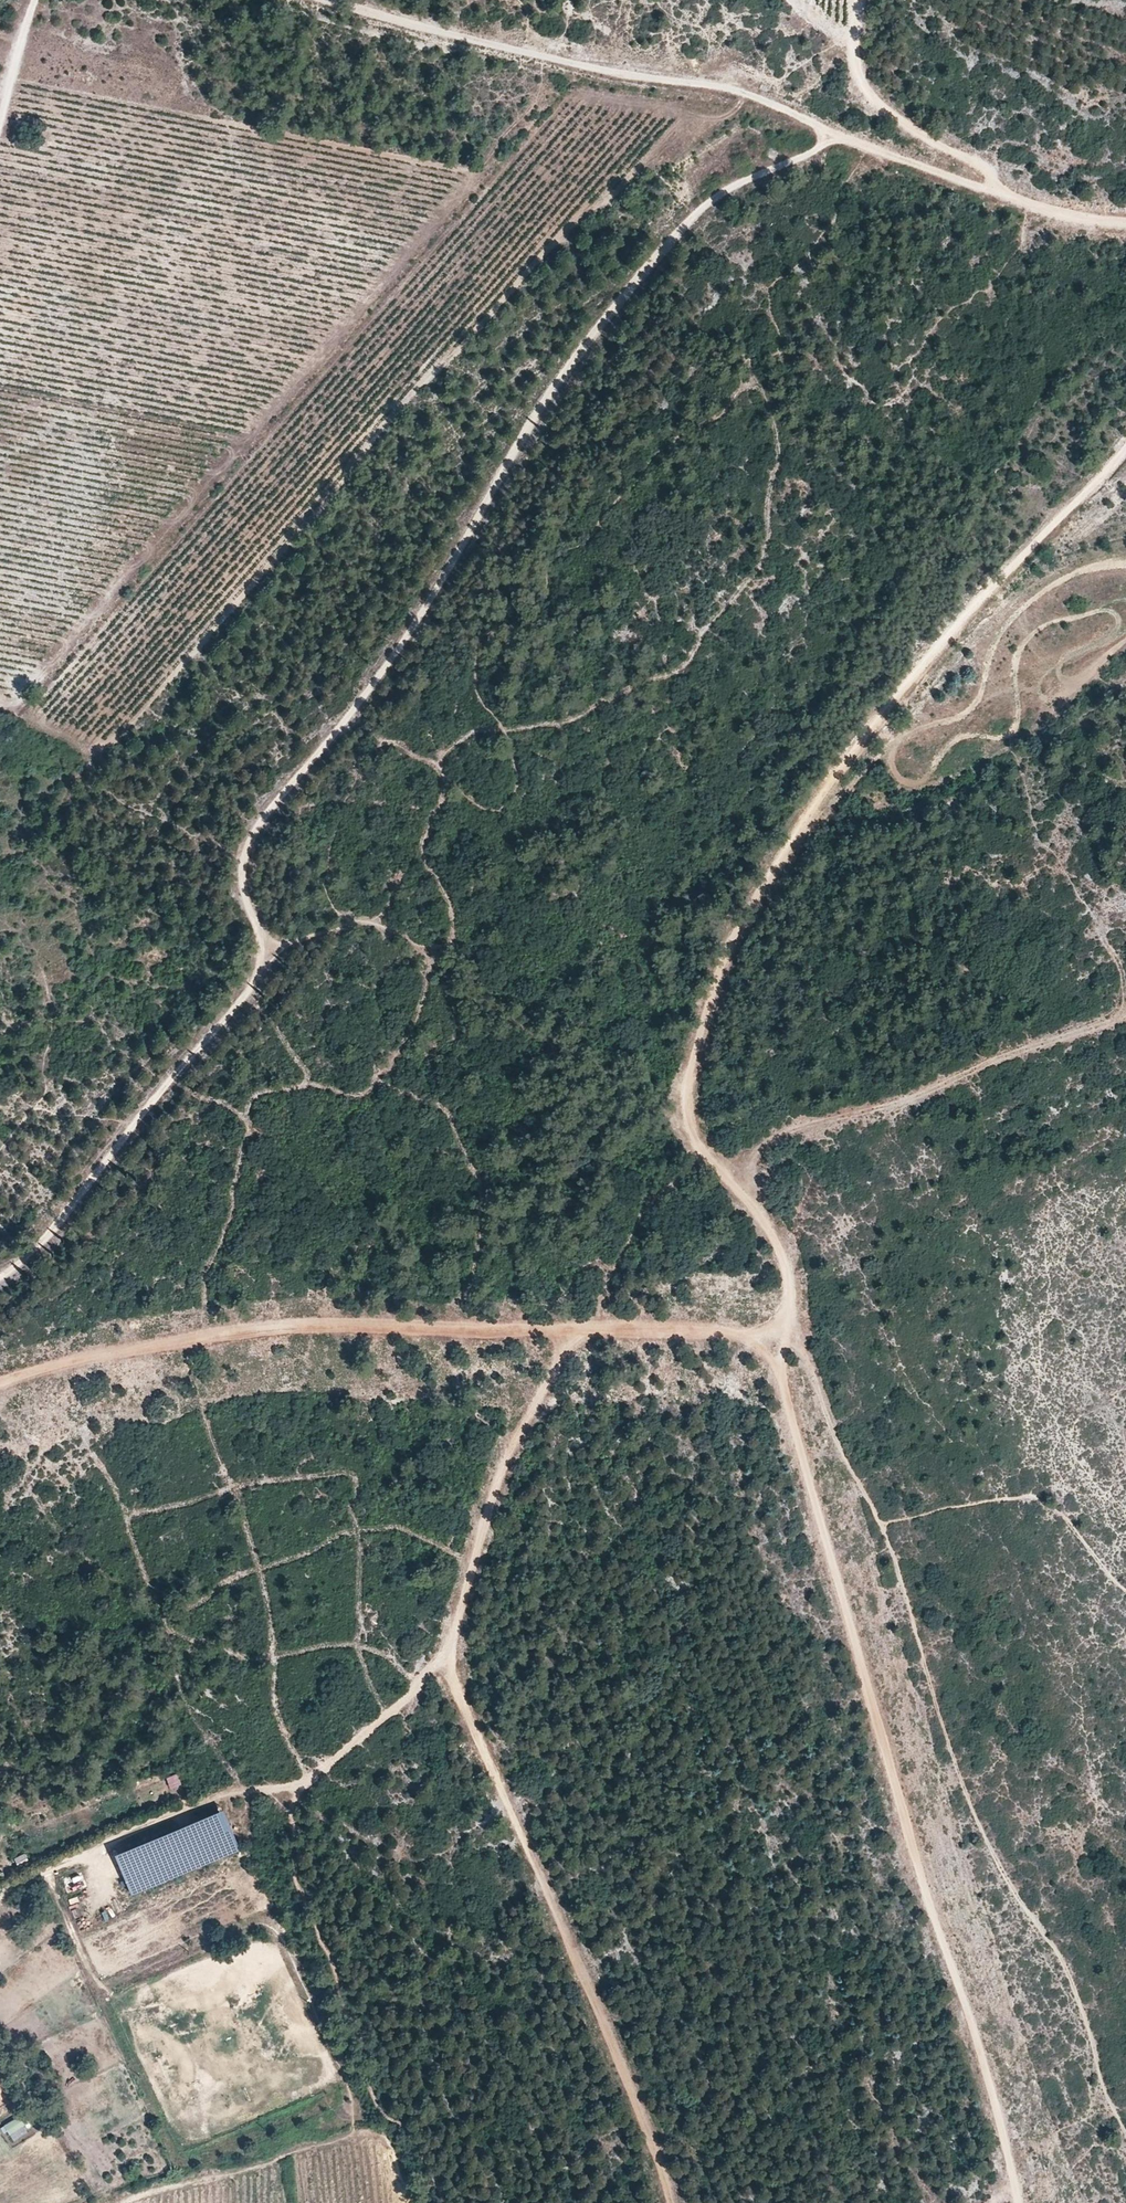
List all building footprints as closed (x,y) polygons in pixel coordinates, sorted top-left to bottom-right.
[(770,147),(765,155),(776,161),(781,153),(770,147)] [(231,1832),(228,1820),(213,1823),(216,1835),(231,1832)] [(113,1858),(126,1855),(124,1848),(111,1852),(113,1858)] [(25,1852),(14,1856),(18,1864),(28,1860),(25,1852)] [(30,2130),(21,2114),(3,2123),(11,2139),(30,2130)]
